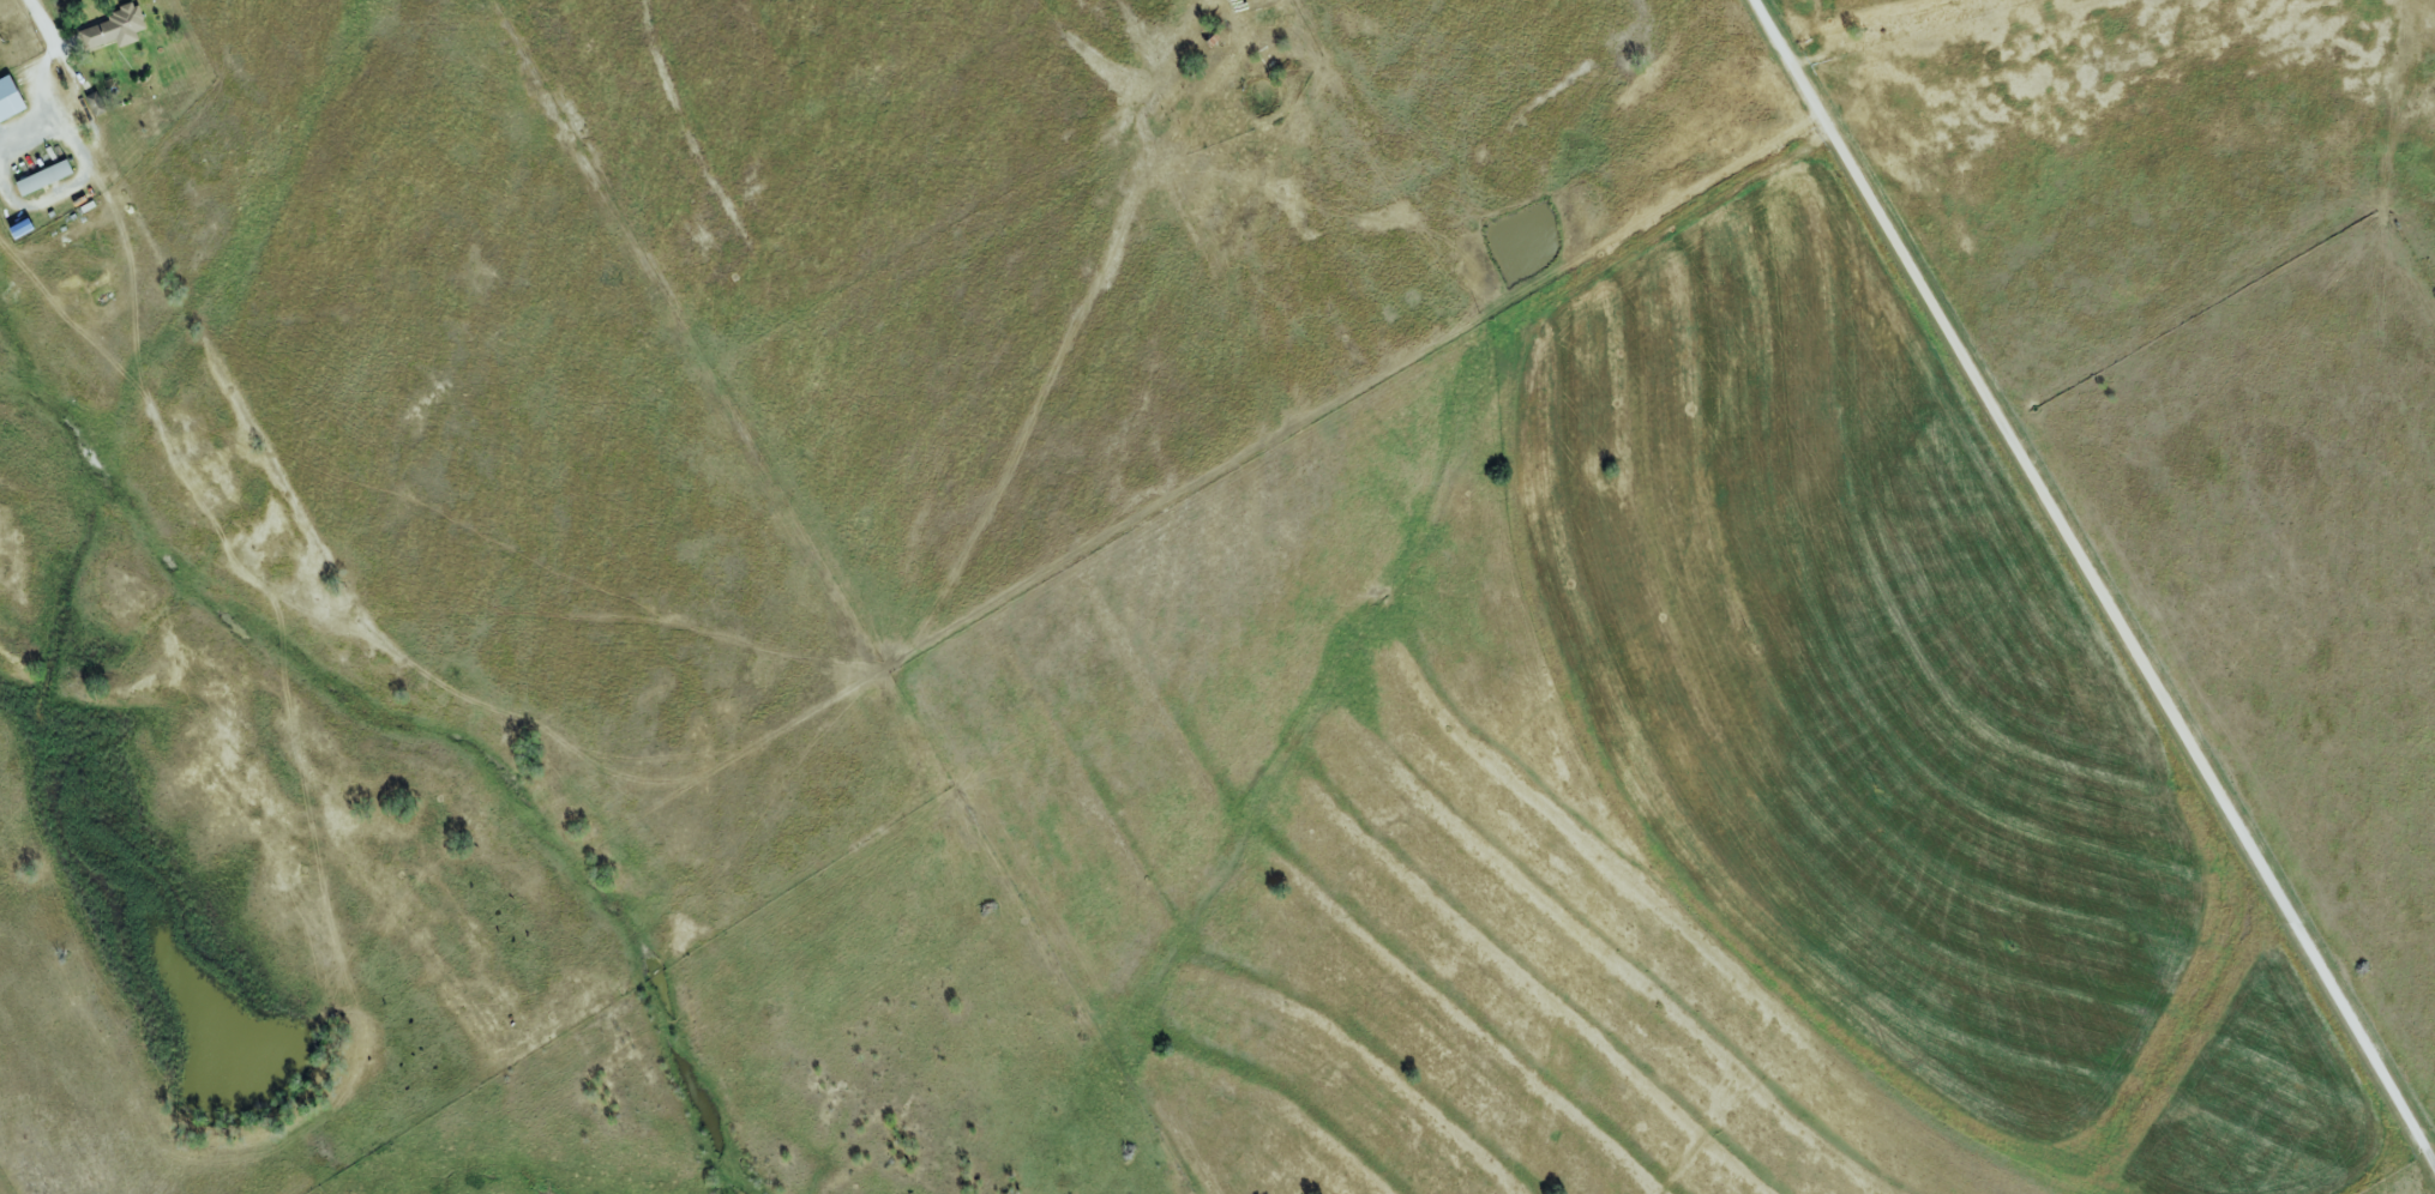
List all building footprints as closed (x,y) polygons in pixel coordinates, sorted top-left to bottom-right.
[(79,25),(87,50),(119,41),(121,47),(142,41),(139,32),(150,28),(143,6),(79,25)] [(32,108),(14,74),(0,81),(0,124),(32,108)] [(77,174),(70,159),(18,182),(25,196),(77,174)]
